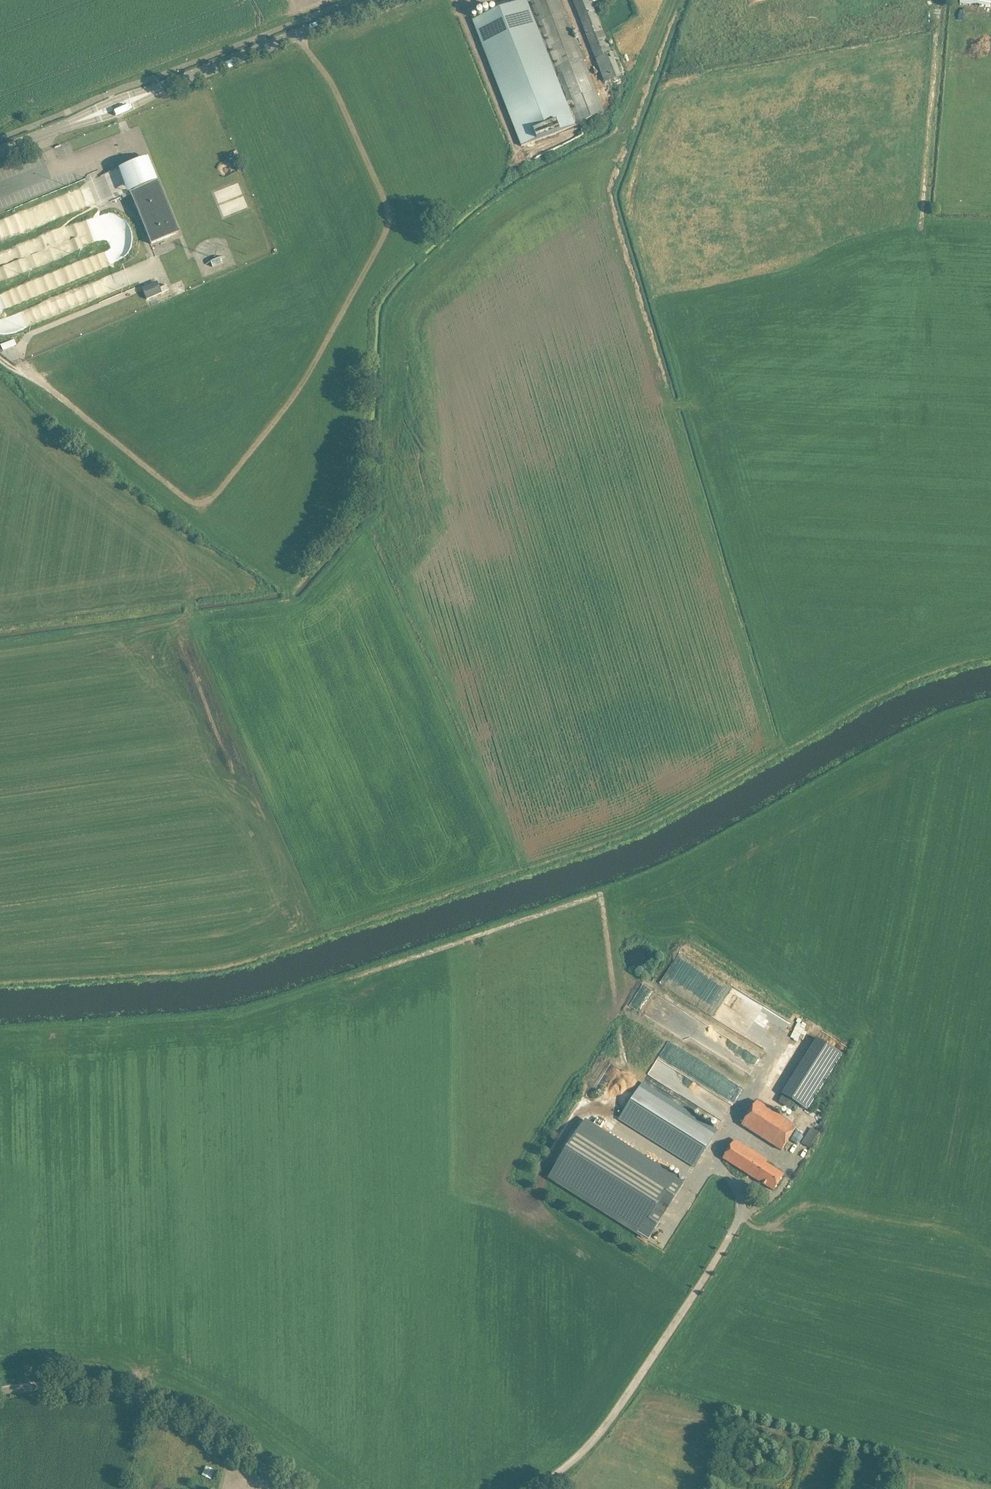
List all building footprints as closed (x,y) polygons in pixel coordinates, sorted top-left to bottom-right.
[(578,124),(534,10),(530,0),(473,22),(522,146),(579,124),(578,123),(578,124)] [(560,0),(531,0),(530,0),(534,10),(578,124),(578,123),(604,113),(560,0)] [(573,0),(594,54),(605,82),(620,76),(613,59),(618,57),(616,51),(611,53),(590,0),(573,0)] [(130,193),(135,191),(125,166),(100,176),(111,202),(130,194),(130,193)] [(178,234),(161,192),(157,182),(135,191),(130,193),(130,194),(151,244),(178,234)] [(147,299),(159,294),(155,285),(143,290),(147,299)] [(14,339),(1,345),(3,352),(17,346),(14,339)] [(816,1037),(781,1093),(808,1110),(843,1054),(816,1037)] [(700,1158),(717,1131),(642,1083),(619,1119),(695,1167),(700,1158)] [(797,1127),(757,1101),(742,1125),(782,1151),(797,1127)] [(649,1239),(684,1184),(585,1121),(549,1177),(649,1239)] [(810,1148),(819,1133),(811,1128),(801,1143),(810,1148)] [(774,1191),(779,1182),(784,1175),(766,1163),(767,1160),(735,1140),(723,1159),(774,1191)]
